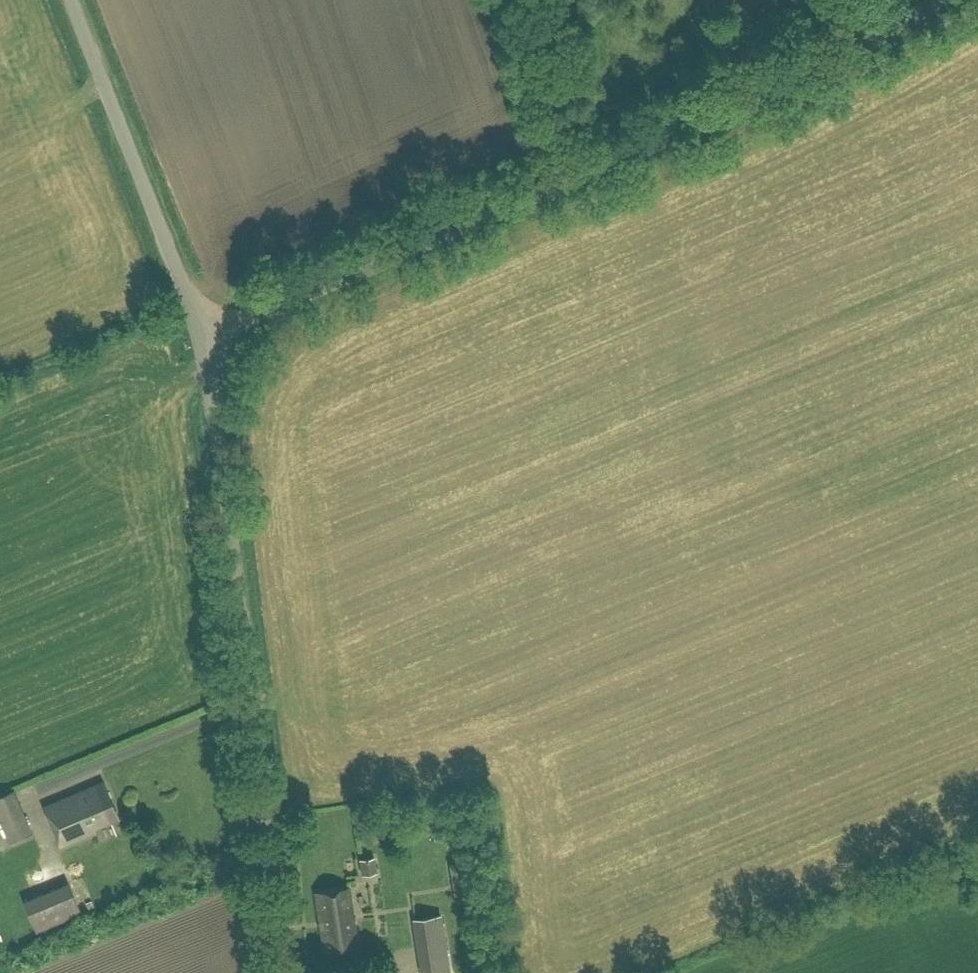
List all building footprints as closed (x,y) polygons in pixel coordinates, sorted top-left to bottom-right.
[(119,817),(104,780),(43,805),(60,846),(97,831),(95,827),(119,817)] [(13,790),(0,796),(0,823),(8,841),(31,831),(13,790)] [(81,912),(68,882),(23,901),(35,931),(81,912)] [(358,948),(349,885),(315,891),(324,953),(358,948)] [(441,914),(412,919),(421,972),(435,972),(450,970),(441,914)]
